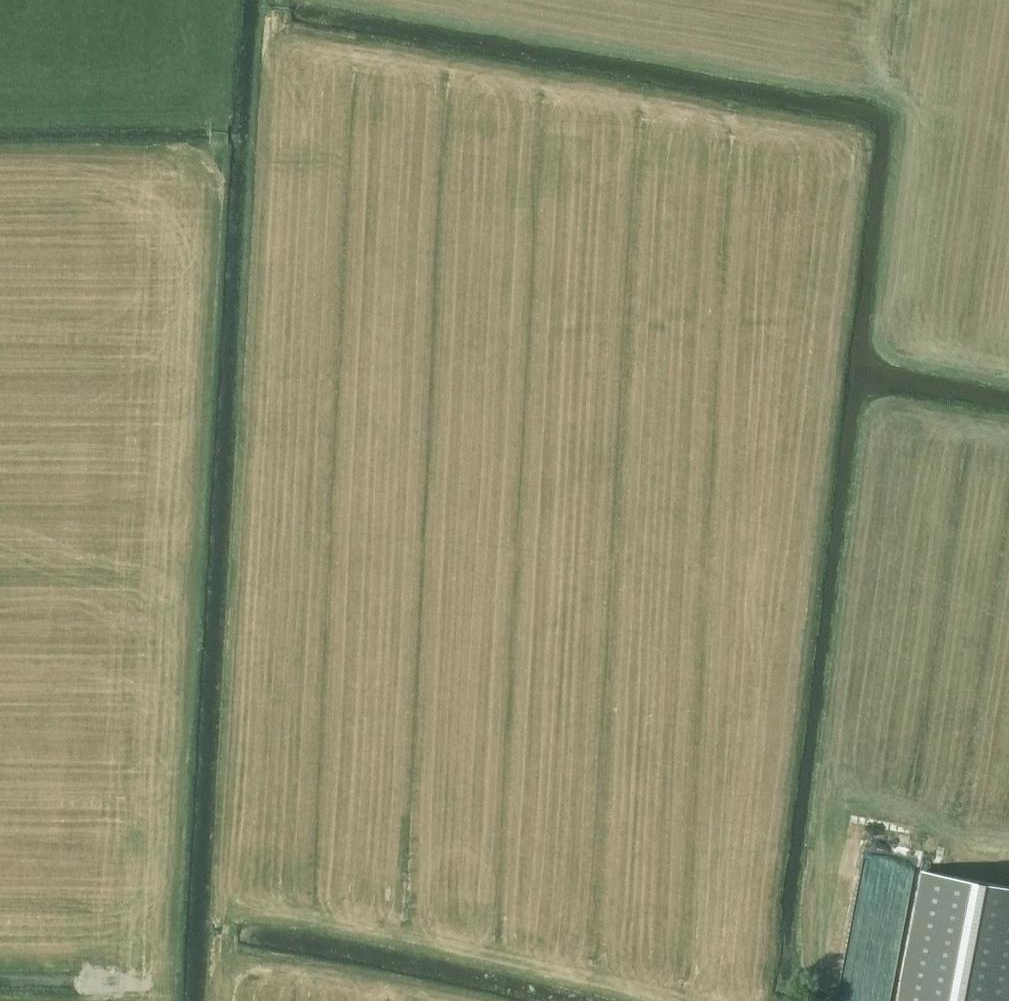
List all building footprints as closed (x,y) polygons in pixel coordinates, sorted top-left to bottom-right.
[(921,870),(897,1000),(1008,1000),(1008,887),(921,870)]
